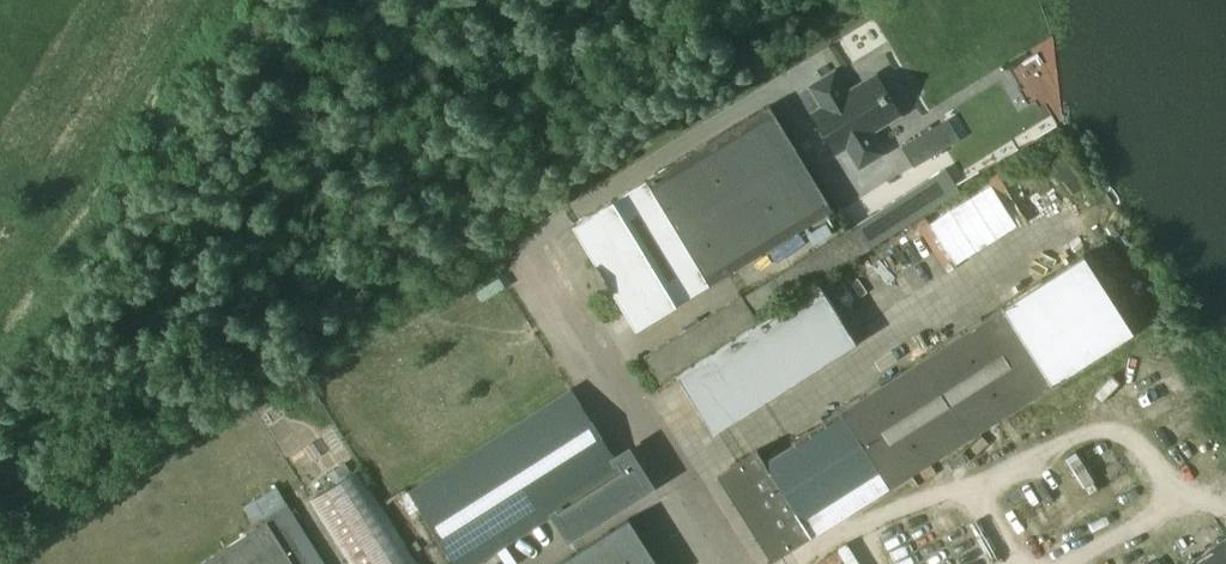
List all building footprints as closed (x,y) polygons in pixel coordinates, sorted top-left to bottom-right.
[(814,112),(837,151),(847,145),(860,165),(883,151),(870,130),(899,113),(876,74),(847,92),(834,71),(811,86),(823,106),(814,112)] [(676,303),(710,284),(833,209),(770,104),(572,224),(636,328),(676,303)] [(958,139),(947,121),(902,148),(914,166),(958,139)] [(848,231),(863,254),(960,192),(945,168),(848,231)] [(848,231),(745,298),(742,294),(644,355),(661,382),(759,321),(863,254),(848,231)] [(779,555),(1053,382),(1133,332),(1083,253),(1004,305),(840,408),(843,412),(766,461),(757,448),(737,460),(741,467),(729,475),(779,555)] [(820,284),(677,374),(713,429),(856,341),(820,284)] [(623,469),(572,389),(409,492),(455,563),(474,563),(623,469)] [(331,535),(350,563),(419,563),(358,469),(309,501),(331,535)] [(288,502),(264,517),(266,521),(199,563),(327,563),(288,502)] [(556,563),(658,563),(629,518),(556,563)] [(1186,563),(1225,563),(1225,539),(1186,563)] [(848,543),(811,563),(860,563),(848,543)]
